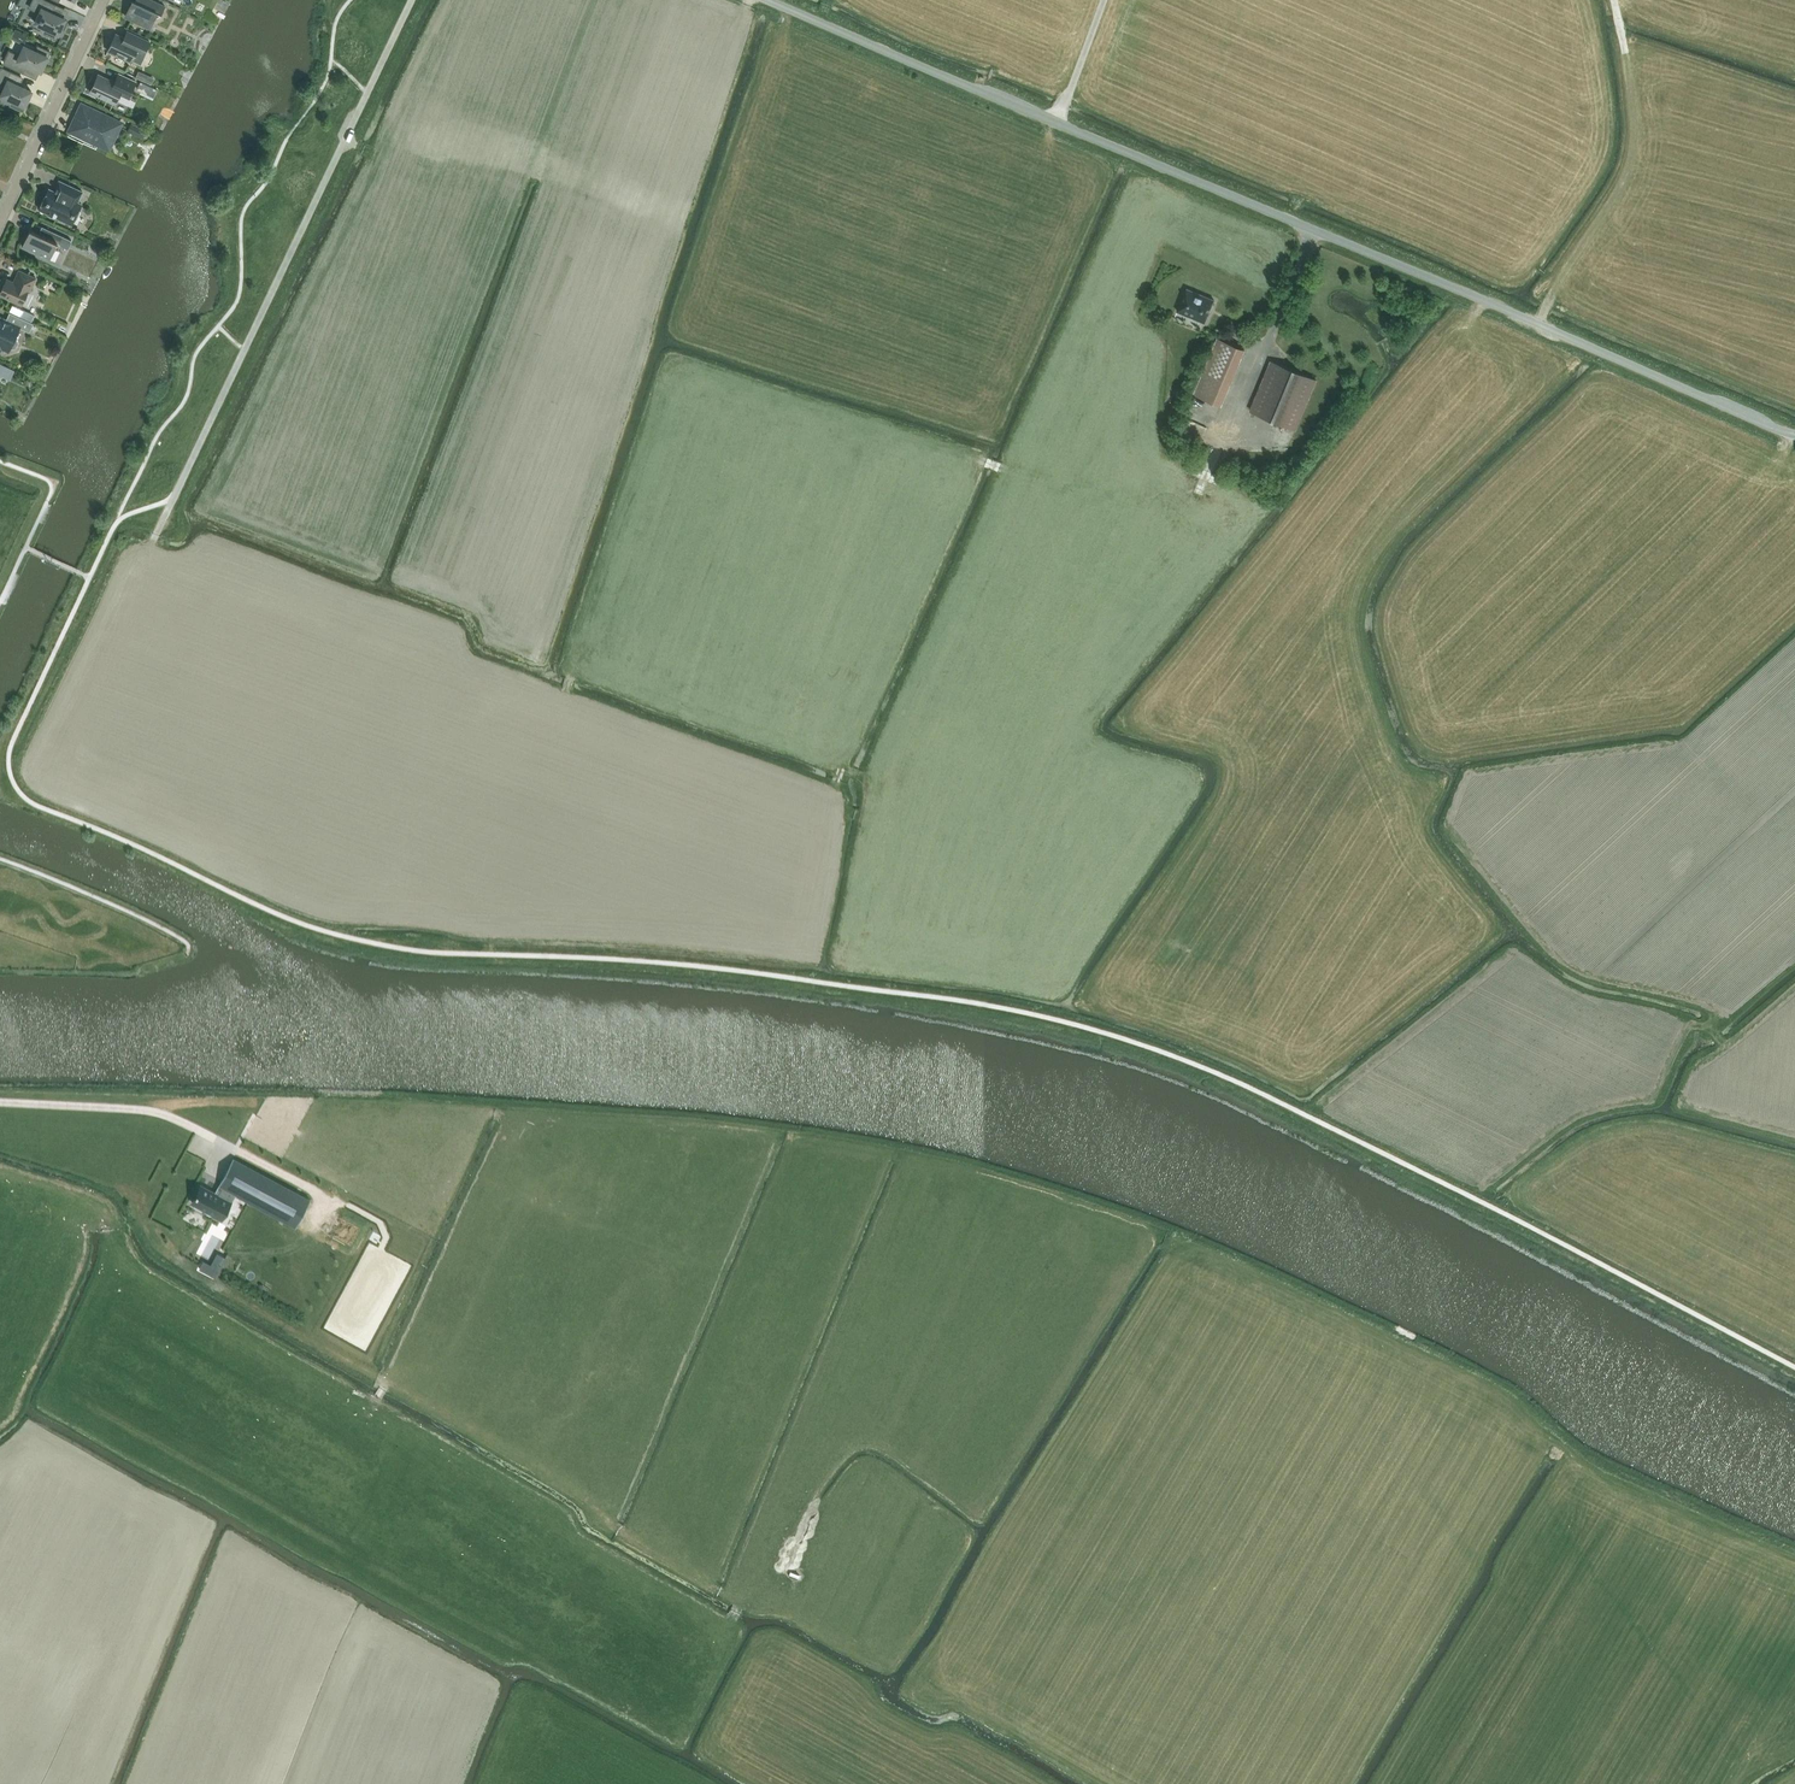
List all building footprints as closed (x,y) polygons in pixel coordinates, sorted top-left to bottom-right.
[(65,19),(52,13),(56,6),(43,0),(34,0),(30,7),(40,12),(35,23),(47,28),(45,33),(52,36),(52,37),(56,39),(61,29),(65,19)] [(165,6),(153,0),(136,0),(135,1),(132,0),(131,0),(132,1),(125,16),(150,27),(157,12),(162,14),(161,13),(165,6)] [(146,52),(145,52),(150,41),(132,33),(129,40),(116,33),(108,51),(131,62),(132,60),(140,64),(146,52)] [(46,62),(50,52),(46,50),(38,47),(36,51),(24,46),(19,57),(9,52),(4,63),(25,72),(28,65),(41,71),(45,61),(46,62)] [(32,91),(19,85),(22,78),(2,68),(0,72),(0,81),(7,84),(2,95),(13,100),(11,105),(19,108),(18,109),(23,111),(27,101),(32,91)] [(144,82),(147,75),(139,71),(136,78),(144,82)] [(128,98),(136,81),(119,73),(114,82),(98,74),(97,78),(95,77),(91,82),(90,87),(92,88),(90,92),(115,103),(119,94),(128,98)] [(141,82),(138,88),(145,92),(149,85),(143,82),(141,82)] [(112,140),(120,123),(82,105),(71,130),(100,144),(102,147),(105,148),(108,148),(111,146),(113,143),(112,140)] [(146,130),(131,122),(127,131),(142,138),(146,130)] [(56,217),(72,225),(82,204),(78,202),(83,192),(59,181),(54,191),(49,189),(39,209),(48,214),(49,216),(54,218),(56,217)] [(30,230),(22,246),(30,250),(28,254),(38,258),(39,254),(50,259),(57,243),(60,244),(60,245),(68,249),(72,242),(71,241),(71,240),(42,226),(39,234),(30,230)] [(36,278),(19,270),(13,282),(7,279),(0,294),(13,300),(13,302),(17,304),(19,303),(22,305),(28,290),(30,291),(36,278)] [(1205,322),(1214,300),(1186,288),(1177,311),(1205,322)] [(34,315),(23,309),(20,316),(31,322),(34,315)] [(33,323),(10,312),(6,320),(0,317),(0,351),(1,348),(8,352),(10,347),(13,349),(16,348),(18,343),(17,340),(14,338),(19,328),(29,332),(33,323)] [(1245,349),(1216,337),(1192,394),(1221,406),(1245,349)] [(1316,379),(1269,359),(1248,410),(1295,430),(1316,379)] [(0,363),(0,371),(3,372),(5,368),(13,372),(15,370),(0,363)] [(1174,396),(1177,396),(1180,383),(1168,381),(1163,409),(1171,411),(1174,396)] [(196,1195),(192,1202),(213,1214),(212,1216),(221,1220),(235,1194),(288,1222),(296,1226),(310,1200),(302,1196),(233,1159),(219,1185),(222,1187),(217,1195),(215,1193),(201,1186),(197,1193),(195,1195),(196,1195)]
